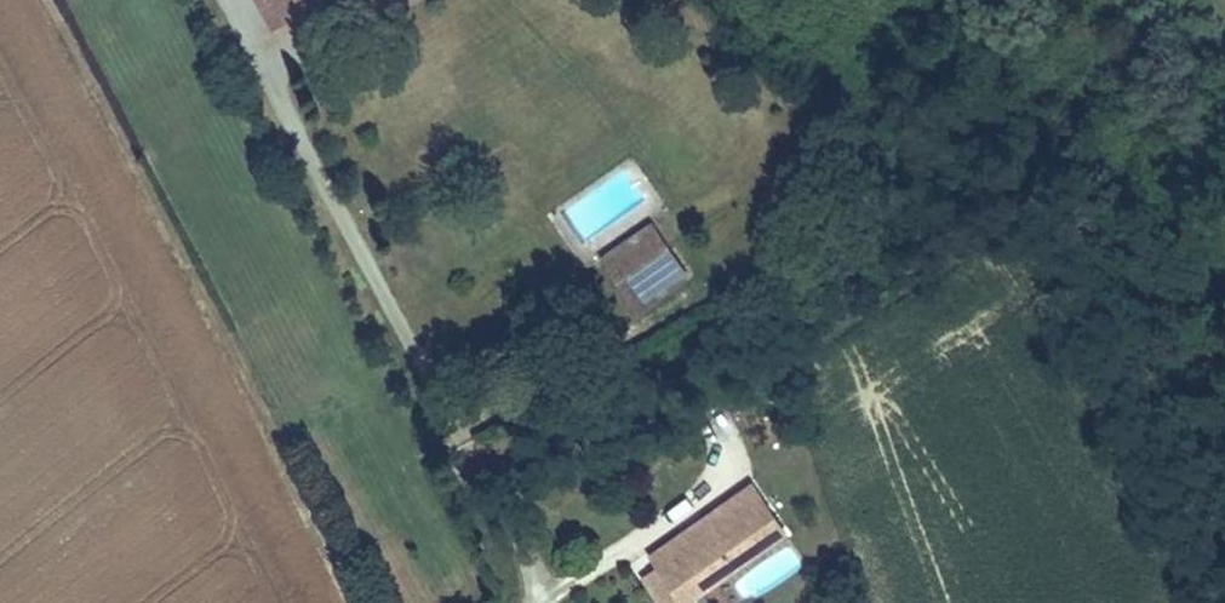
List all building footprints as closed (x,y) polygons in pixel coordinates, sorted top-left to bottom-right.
[(301,0),(259,0),(280,38),(312,20),(301,0)] [(312,20),(348,0),(301,0),(312,20)] [(658,233),(611,265),(627,289),(675,255),(658,233)] [(785,537),(752,490),(653,563),(661,573),(682,602),(696,602),(785,537)] [(646,584),(659,602),(682,602),(661,573),(646,584)]
